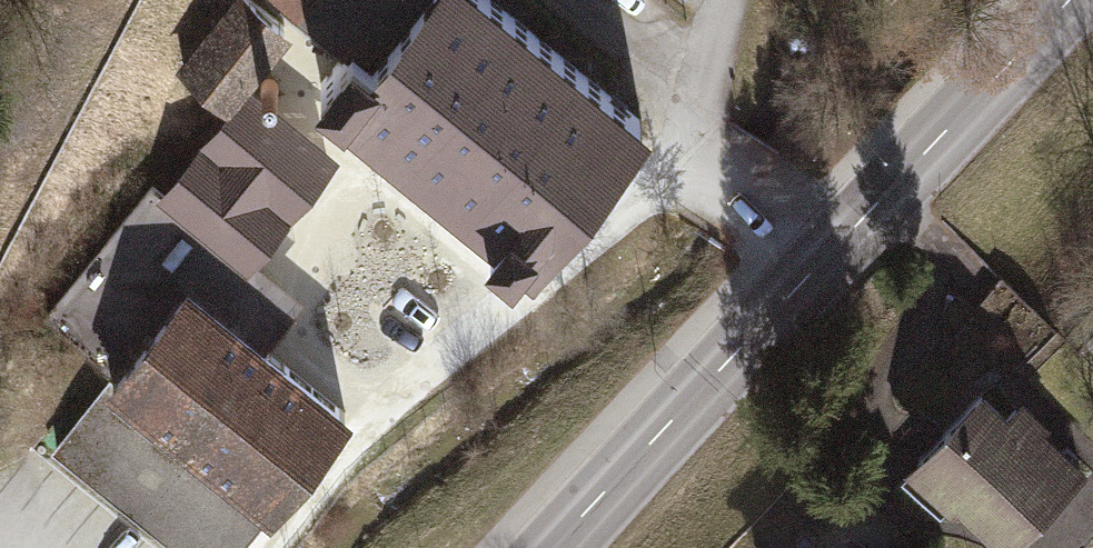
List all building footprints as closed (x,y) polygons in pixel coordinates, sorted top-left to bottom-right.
[(176,68),(224,106),(244,81),(289,25),(257,0),(230,0),(176,68)] [(357,56),(403,0),(288,0),(357,56)] [(490,0),(403,0),(357,56),(322,99),(520,260),(636,119),(490,0)] [(153,196),(245,269),(336,154),(244,81),(224,106),(153,196)] [(265,515),(346,411),(176,277),(94,380),(43,445),(174,547),(238,547),(265,515)] [(993,547),(1011,547),(1088,466),(1019,401),(1008,413),(980,387),(897,476),(945,522),(954,512),(993,547)]
